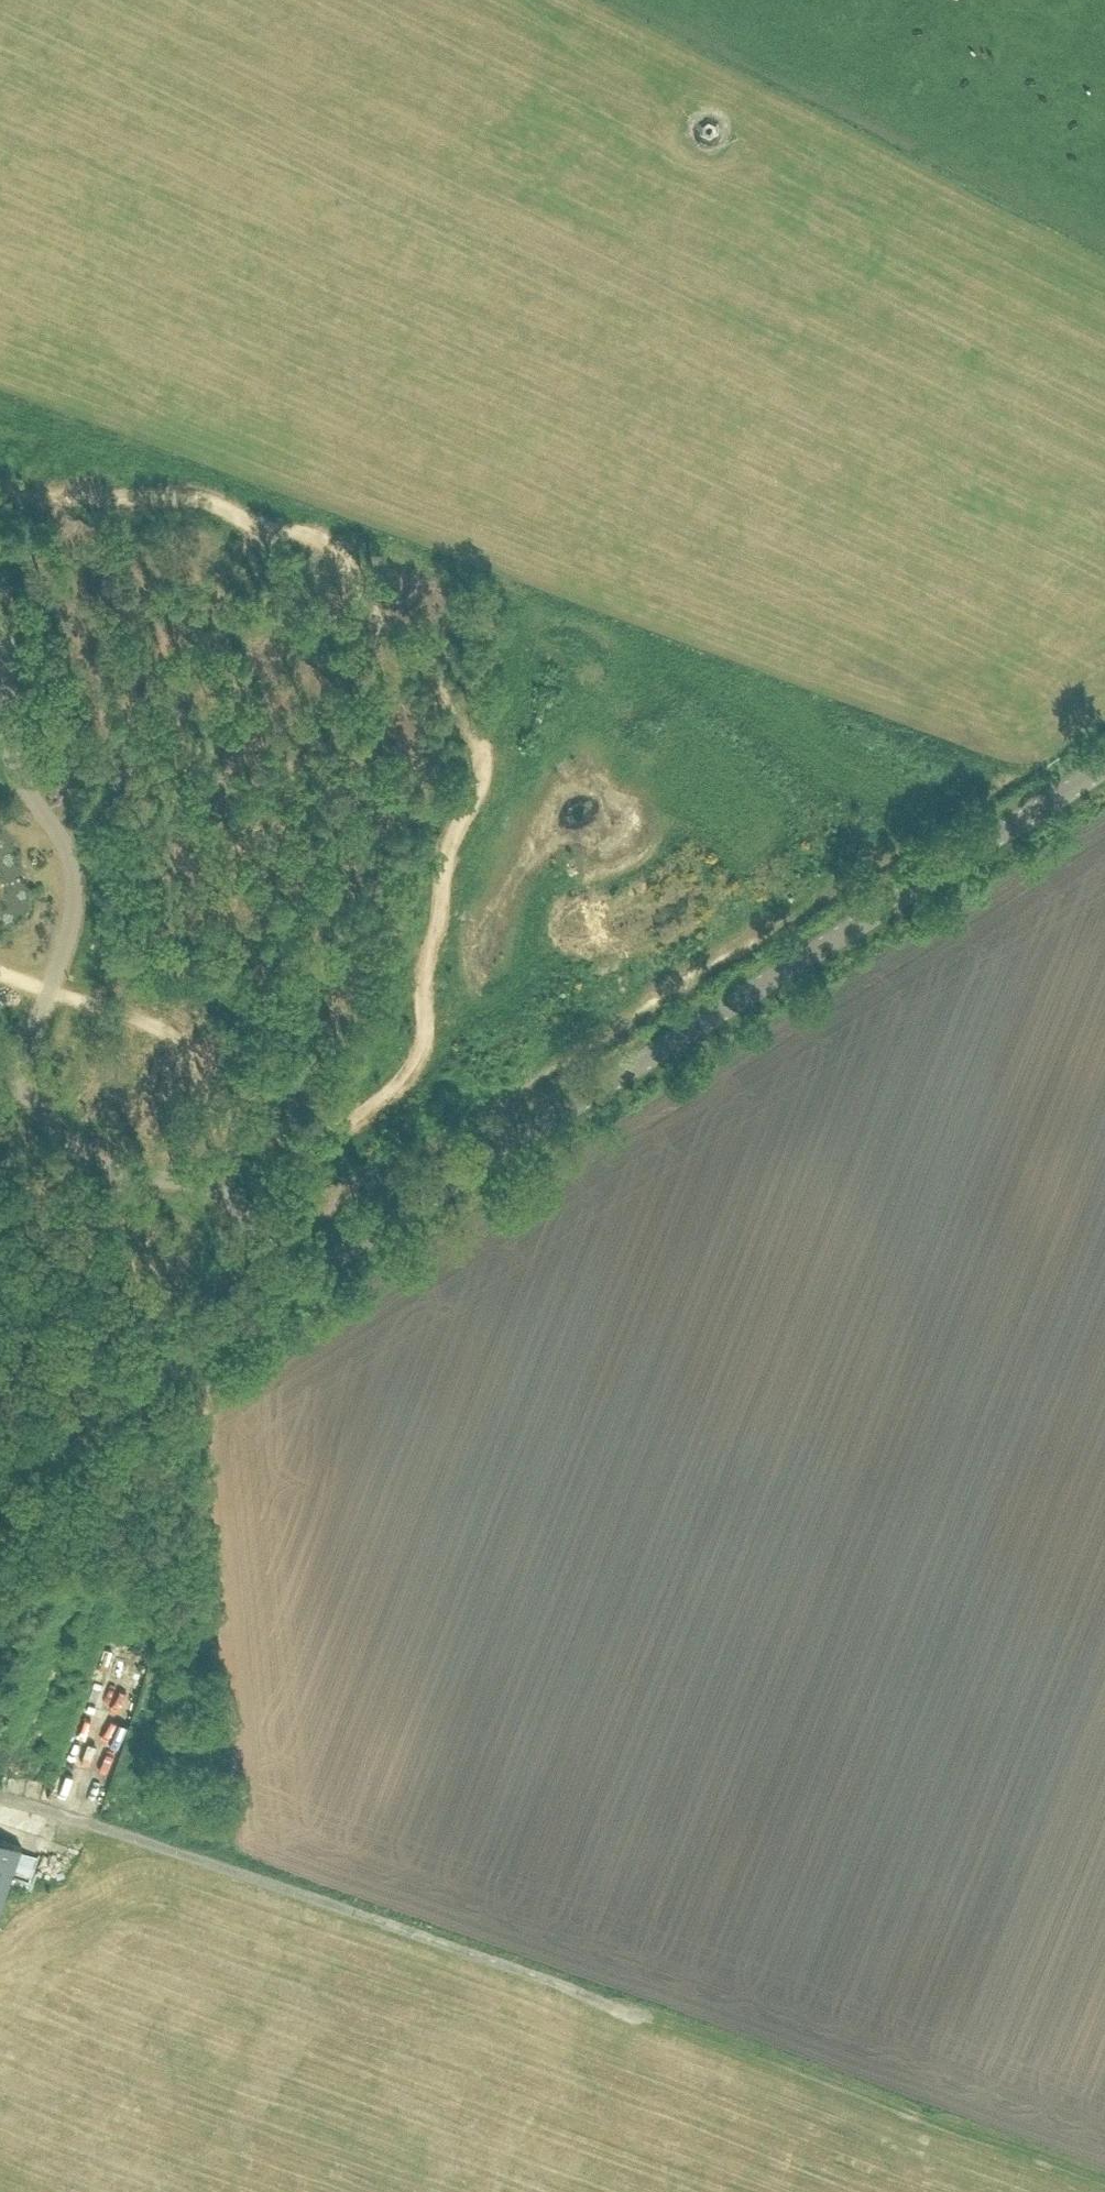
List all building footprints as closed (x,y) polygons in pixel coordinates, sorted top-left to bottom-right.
[(715,141),(724,129),(712,121),(703,132),(715,141)] [(22,1846),(0,1838),(0,1907),(22,1846)]
